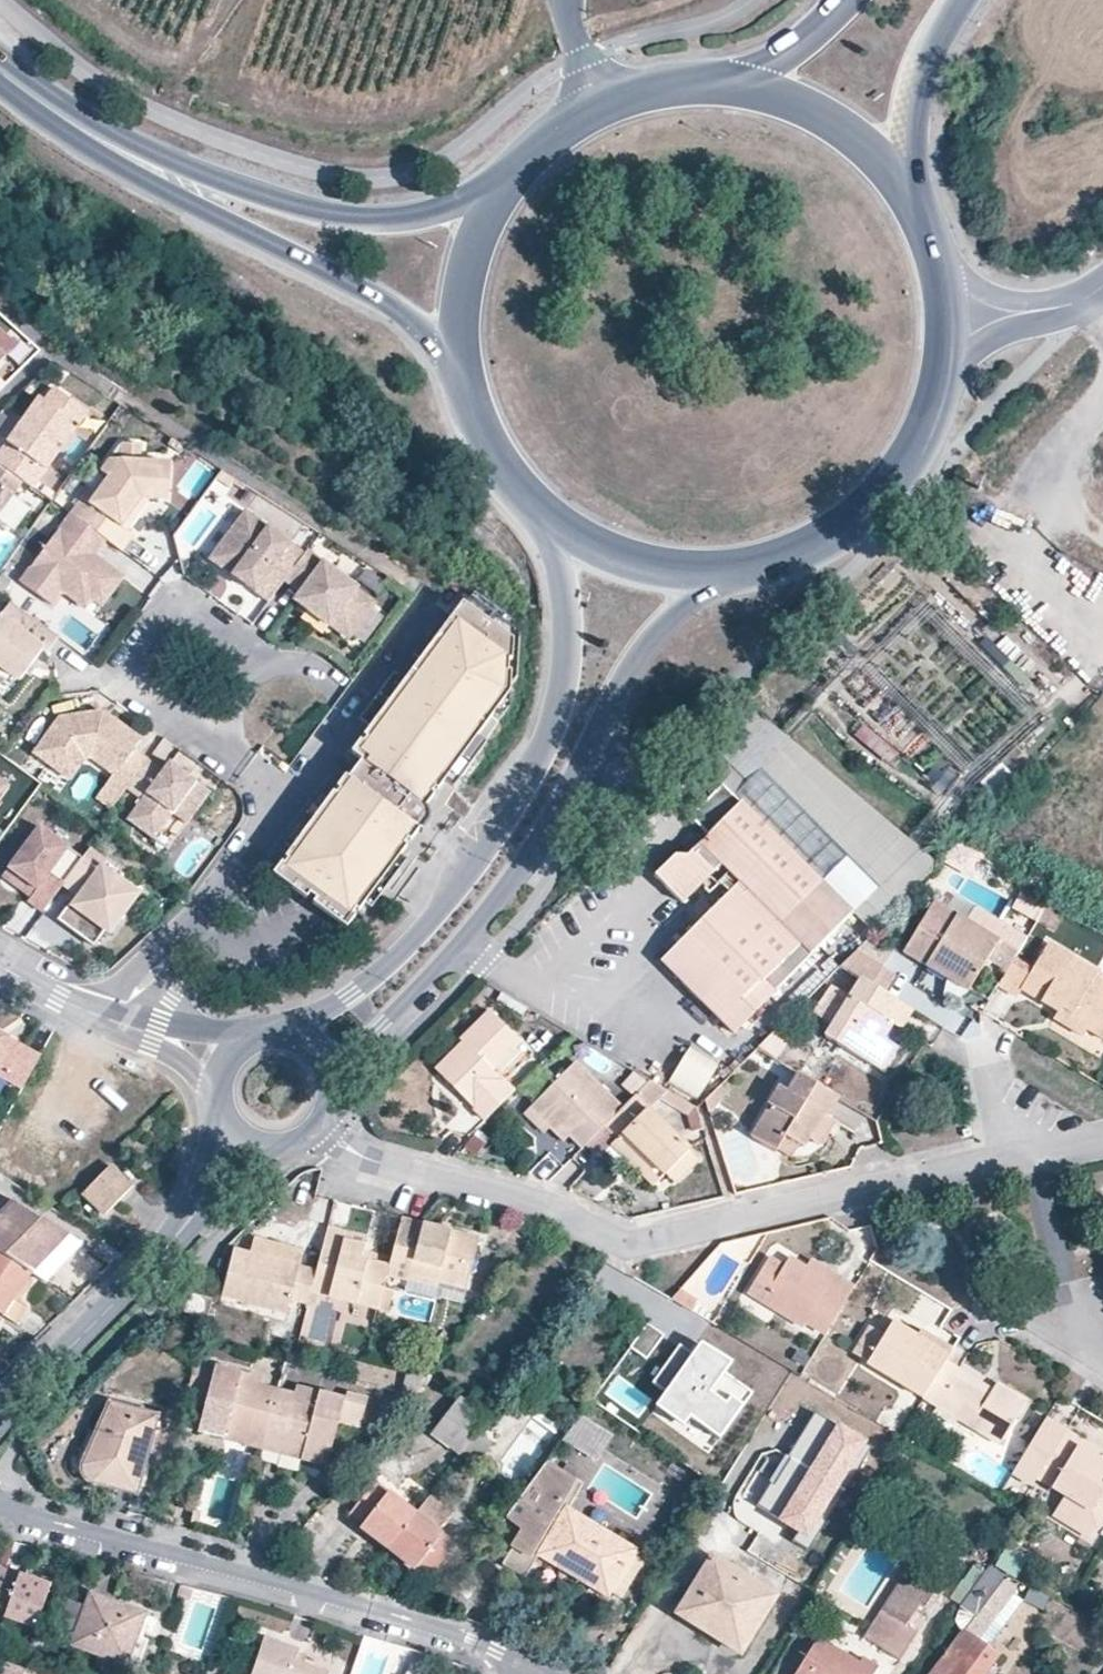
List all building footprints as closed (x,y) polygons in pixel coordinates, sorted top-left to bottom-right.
[(0,327),(0,349),(5,354),(16,342),(0,327)] [(38,494),(83,430),(66,419),(75,406),(57,392),(49,406),(43,402),(27,425),(10,448),(0,462),(0,467),(27,486),(38,494)] [(66,419),(83,430),(92,417),(75,406),(66,419)] [(4,444),(10,448),(27,425),(20,420),(4,444)] [(92,492),(73,518),(74,519),(110,545),(125,556),(137,542),(129,537),(144,517),(138,512),(145,503),(153,504),(162,506),(167,471),(146,467),(148,451),(125,448),(104,476),(111,482),(100,497),(92,492)] [(27,486),(0,467),(0,524),(27,486)] [(138,512),(144,517),(153,504),(145,503),(138,512)] [(289,585),(308,559),(250,516),(214,563),(237,580),(241,575),(253,583),(249,590),(273,607),(289,585)] [(110,545),(74,519),(24,586),(56,609),(65,596),(79,606),(96,604),(105,591),(116,599),(128,582),(111,570),(102,571),(96,568),(100,562),(98,560),(110,545)] [(361,593),(311,556),(289,585),(304,597),(298,606),(332,631),(334,629),(359,595),(361,593)] [(111,570),(100,562),(96,568),(102,571),(111,570)] [(241,575),(237,580),(249,590),(253,583),(241,575)] [(105,591),(96,604),(106,612),(116,599),(105,591)] [(477,591),(465,607),(511,641),(510,659),(513,659),(516,619),(477,591)] [(354,639),(374,611),(373,606),(359,595),(334,629),(348,640),(354,639)] [(59,638),(10,603),(0,617),(0,666),(21,681),(42,652),(46,655),(59,638)] [(96,604),(79,606),(89,613),(96,604)] [(335,806),(304,848),(364,892),(415,824),(413,823),(426,806),(423,804),(432,791),(435,787),(508,689),(509,670),(510,659),(511,641),(465,607),(449,628),(416,673),(420,676),(373,740),(369,737),(366,742),(357,754),(363,759),(378,770),(369,782),(362,786),(356,781),(337,807),(335,806)] [(365,735),(369,737),(373,740),(420,676),(416,673),(449,628),(446,626),(438,636),(431,632),(415,654),(422,658),(405,681),(395,673),(362,718),(372,726),(365,735)] [(7,699),(21,681),(0,666),(0,694),(7,699)] [(508,689),(435,787),(438,789),(446,780),(454,786),(488,741),(479,735),(495,713),(502,718),(510,705),(512,670),(509,670),(508,689)] [(127,787),(148,758),(134,748),(140,739),(121,725),(118,729),(112,724),(116,720),(103,711),(60,716),(35,750),(52,763),(67,744),(83,756),(91,755),(114,773),(97,796),(111,807),(127,787)] [(773,739),(749,716),(704,762),(725,784),(736,795),(759,772),(876,885),(852,912),(875,935),(938,871),(847,801),(778,734),(773,739)] [(121,725),(116,720),(112,724),(118,729),(121,725)] [(353,752),(357,754),(366,742),(361,739),(353,752)] [(67,744),(52,763),(69,775),(83,756),(67,744)] [(163,769),(148,758),(127,787),(142,798),(135,806),(162,826),(173,811),(187,822),(206,796),(192,787),(196,780),(169,760),(163,769)] [(378,770),(363,759),(350,778),(347,775),(338,787),(341,789),(337,793),(335,791),(328,800),(322,796),(287,843),(293,848),(287,856),(291,858),(286,863),(283,861),(275,872),(308,897),(310,895),(317,899),(315,902),(348,927),(357,915),(354,912),(357,908),(360,910),(367,902),(373,906),(407,859),(401,854),(408,845),(405,843),(409,838),(412,841),(421,828),(423,830),(430,820),(430,812),(428,808),(426,806),(413,823),(415,824),(364,892),(304,848),(335,806),(337,807),(356,781),(362,786),(369,782),(378,770)] [(946,789),(956,774),(937,761),(927,776),(946,789)] [(732,1032),(852,912),(876,885),(759,772),(736,795),(725,784),(690,819),(708,837),(690,854),(678,855),(656,877),(684,904),(723,865),(742,882),(663,962),(732,1032)] [(210,791),(196,780),(192,787),(206,796),(210,791)] [(8,788),(0,782),(0,799),(8,788)] [(423,804),(426,806),(435,794),(432,791),(423,804)] [(162,826),(135,806),(127,817),(154,837),(162,826)] [(63,885),(83,858),(40,827),(8,869),(37,890),(34,894),(49,905),(63,885)] [(83,858),(63,885),(77,895),(79,897),(74,905),(71,903),(59,919),(95,945),(106,930),(110,933),(139,894),(103,867),(108,860),(91,848),(83,858)] [(3,876),(32,897),(34,894),(37,890),(8,869),(3,876)] [(49,905),(34,894),(32,897),(29,901),(44,912),(49,905)] [(77,895),(71,903),(74,905),(79,897),(77,895)] [(903,954),(926,968),(932,960),(973,985),(988,961),(1000,941),(964,919),(953,912),(935,904),(903,954)] [(1000,941),(988,961),(1008,973),(1017,958),(1028,941),(971,907),(964,919),(1000,941)] [(886,970),(896,952),(872,938),(857,953),(886,970)] [(1017,958),(1008,973),(1000,987),(1018,998),(1022,991),(1058,1013),(1061,1009),(1073,1016),(1065,1028),(1082,1038),(1086,1030),(1102,1040),(1102,982),(1096,978),(1098,974),(1050,945),(1035,969),(1017,958)] [(886,970),(857,953),(842,968),(861,979),(886,994),(897,977),(886,970)] [(949,981),(969,992),(973,985),(932,960),(926,968),(949,981)] [(904,1029),(914,1011),(861,979),(850,998),(834,1025),(827,1038),(873,1066),(887,1043),(877,1037),(870,1033),(878,1019),(885,1024),(888,1020),(904,1029)] [(969,992),(949,981),(949,986),(946,998),(957,1003),(969,992)] [(834,1025),(850,998),(836,990),(820,1016),(834,1025)] [(1054,1021),(1065,1028),(1073,1016),(1061,1009),(1058,1013),(1054,1021)] [(445,1077),(488,1120),(515,1092),(495,1071),(523,1044),(490,1011),(461,1040),(463,1041),(471,1050),(445,1077)] [(877,1037),(885,1024),(878,1019),(870,1033),(877,1037)] [(8,1035),(0,1030),(0,1040),(5,1042),(8,1035)] [(775,1033),(760,1048),(778,1059),(789,1041),(775,1033)] [(42,1054),(8,1035),(5,1042),(0,1040),(0,1054),(16,1064),(9,1078),(25,1087),(42,1054)] [(437,1068),(445,1077),(471,1050),(463,1041),(437,1068)] [(670,1041),(647,1078),(651,1082),(667,1092),(691,1055),(670,1041)] [(898,1049),(887,1043),(873,1066),(884,1072),(898,1049)] [(570,1136),(583,1148),(606,1126),(624,1108),(578,1062),(531,1107),(550,1128),(555,1132),(561,1126),(570,1136)] [(831,1118),(842,1097),(800,1073),(789,1092),(781,1088),(752,1137),(773,1148),(782,1134),(801,1145),(806,1148),(811,1138),(826,1115),(831,1118)] [(657,1112),(673,1095),(667,1092),(651,1082),(639,1093),(657,1112)] [(653,1117),(657,1112),(639,1093),(634,1098),(653,1117)] [(624,1108),(606,1126),(619,1139),(661,1181),(667,1174),(690,1152),(653,1117),(634,1098),(624,1108)] [(550,1128),(531,1107),(524,1114),(545,1134),(550,1128)] [(839,1123),(831,1118),(826,1115),(811,1138),(823,1146),(839,1123)] [(564,1142),(570,1136),(561,1126),(555,1132),(564,1142)] [(782,1134),(773,1148),(792,1158),(801,1145),(782,1134)] [(661,1181),(619,1139),(612,1145),(655,1186),(661,1181)] [(700,1162),(690,1152),(667,1174),(677,1184),(700,1162)] [(134,1184),(113,1164),(86,1192),(108,1212),(134,1184)] [(48,1284),(83,1247),(14,1202),(0,1217),(0,1252),(33,1275),(48,1284)] [(480,1236),(403,1218),(402,1218),(392,1255),(414,1260),(410,1276),(466,1290),(480,1236)] [(311,1293),(378,1310),(384,1288),(386,1279),(390,1265),(372,1260),(362,1257),(364,1248),(345,1244),(348,1231),(330,1227),(318,1270),(311,1293)] [(367,1236),(348,1231),(345,1244),(364,1248),(367,1236)] [(308,1306),(311,1293),(318,1270),(301,1265),(304,1252),(255,1240),(251,1253),(235,1249),(223,1297),(289,1314),(292,1301),(308,1306)] [(374,1250),(364,1248),(362,1257),(372,1260),(374,1250)] [(33,1275),(0,1252),(0,1312),(17,1323),(27,1308),(16,1300),(33,1275)] [(414,1260),(392,1255),(390,1265),(386,1279),(463,1299),(466,1290),(410,1276),(414,1260)] [(827,1333),(855,1286),(835,1274),(830,1281),(807,1267),(791,1258),(785,1266),(770,1258),(755,1281),(770,1291),(763,1302),(806,1328),(809,1322),(827,1333)] [(830,1281),(835,1274),(812,1259),(807,1267),(830,1281)] [(747,1293),(763,1302),(770,1291),(755,1281),(747,1293)] [(384,1288),(378,1310),(389,1312),(395,1291),(384,1288)] [(184,1314),(208,1320),(213,1299),(190,1293),(184,1314)] [(847,1351),(868,1364),(894,1321),(886,1315),(876,1333),(862,1324),(847,1351)] [(945,1362),(950,1355),(917,1334),(894,1321),(868,1364),(924,1398),(945,1362)] [(666,1337),(649,1325),(632,1349),(649,1361),(666,1337)] [(950,1355),(954,1347),(921,1327),(917,1334),(950,1355)] [(669,1395),(697,1356),(683,1346),(655,1385),(669,1395)] [(669,1395),(658,1410),(686,1429),(692,1420),(723,1442),(756,1396),(727,1375),(733,1367),(703,1346),(697,1356),(669,1395)] [(245,1446),(263,1451),(278,1391),(268,1388),(261,1386),(263,1378),(197,1360),(187,1398),(207,1402),(199,1433),(224,1440),(226,1431),(248,1437),(245,1446)] [(945,1362),(924,1398),(1003,1446),(1028,1401),(998,1383),(993,1390),(989,1398),(954,1378),(959,1370),(945,1362)] [(989,1398),(993,1390),(959,1370),(954,1378),(989,1398)] [(261,1386),(268,1388),(270,1380),(263,1378),(261,1386)] [(278,1391),(263,1451),(280,1455),(283,1447),(305,1452),(302,1461),(327,1467),(339,1422),(360,1427),(369,1398),(347,1392),(345,1399),(298,1387),(295,1395),(278,1391)] [(481,1431),(489,1419),(462,1399),(436,1434),(463,1454),(481,1431)] [(95,1483),(115,1489),(117,1482),(138,1486),(157,1417),(111,1403),(102,1433),(96,1431),(84,1459),(81,1465),(82,1470),(84,1475),(87,1478),(95,1483)] [(821,1405),(789,1457),(847,1493),(880,1442),(821,1405)] [(585,1417),(566,1440),(592,1461),(611,1439),(585,1417)] [(1013,1477),(1033,1490),(1040,1477),(1046,1468),(1060,1476),(1054,1486),(1053,1488),(1066,1495),(1053,1516),(1091,1538),(1102,1518),(1102,1462),(1100,1461),(1079,1448),(1083,1441),(1047,1419),(1013,1477)] [(224,1440),(245,1446),(248,1437),(226,1431),(224,1440)] [(481,1431),(463,1454),(478,1466),(495,1441),(481,1431)] [(1079,1448),(1100,1461),(1102,1457),(1102,1453),(1083,1441),(1079,1448)] [(283,1447),(280,1455),(302,1461),(305,1452),(283,1447)] [(794,1543),(809,1553),(847,1493),(789,1457),(756,1508),(799,1535),(794,1543)] [(552,1469),(548,1466),(509,1520),(524,1531),(504,1567),(527,1580),(541,1556),(545,1549),(573,1565),(568,1573),(610,1596),(613,1592),(621,1577),(632,1584),(647,1558),(636,1552),(636,1551),(569,1512),(576,1500),(575,1485),(552,1469)] [(1046,1468),(1040,1477),(1054,1486),(1060,1476),(1046,1468)] [(117,1482),(115,1489),(136,1495),(138,1486),(117,1482)] [(363,1525),(392,1546),(416,1513),(389,1493),(387,1494),(375,1485),(352,1514),(364,1524),(363,1525)] [(416,1513),(392,1546),(433,1576),(457,1543),(439,1530),(454,1510),(432,1493),(416,1513)] [(573,1565),(545,1549),(541,1556),(568,1573),(573,1565)] [(714,1556),(703,1573),(713,1580),(694,1611),(726,1630),(720,1641),(742,1654),(779,1596),(714,1556)] [(913,1561),(882,1610),(918,1632),(923,1624),(911,1617),(918,1605),(925,1609),(943,1579),(913,1561)] [(1006,1580),(1009,1577),(989,1568),(961,1606),(973,1615),(978,1620),(986,1610),(996,1616),(1015,1590),(1006,1580)] [(0,1571),(0,1613),(39,1627),(53,1589),(0,1571)] [(713,1580),(703,1573),(676,1614),(720,1641),(726,1630),(694,1611),(713,1580)] [(624,1598),(632,1584),(621,1577),(613,1592),(624,1598)] [(84,1609),(72,1604),(62,1627),(76,1631),(71,1645),(127,1665),(146,1614),(90,1594),(84,1609)] [(901,1660),(918,1632),(907,1626),(882,1610),(865,1638),(901,1660)] [(978,1641),(996,1616),(986,1610),(978,1620),(973,1615),(963,1630),(978,1641)] [(978,1641),(963,1630),(932,1673),(984,1673),(998,1655),(978,1641)] [(299,1654),(300,1651),(264,1638),(252,1673),(328,1673),(305,1667),(295,1663),(299,1654)] [(879,1668),(864,1658),(861,1663),(821,1639),(798,1673),(876,1673),(879,1668)] [(308,1657),(299,1654),(295,1663),(305,1667),(308,1657)] [(3,1673),(33,1673),(6,1664),(3,1673)]
